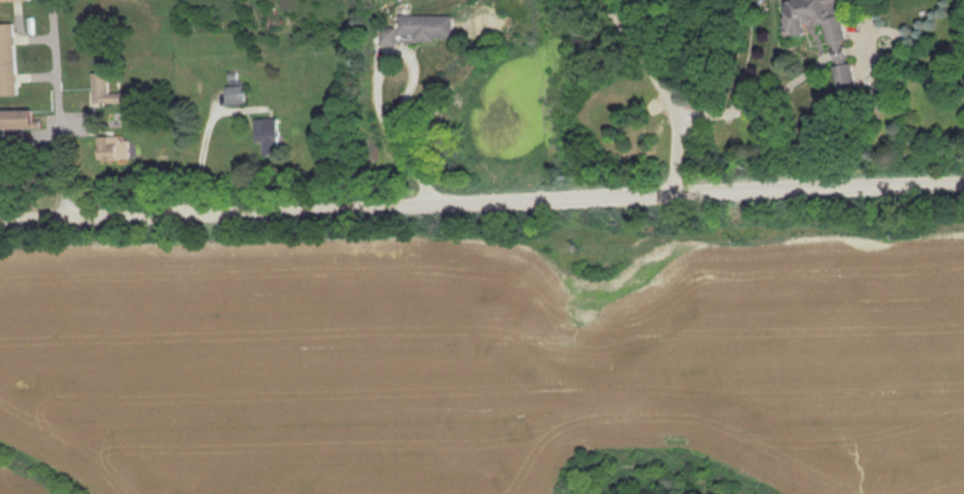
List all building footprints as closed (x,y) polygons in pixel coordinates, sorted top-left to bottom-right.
[(806,34),(805,24),(829,22),(835,90),(849,89),(842,0),(788,0),(783,1),(786,35),(806,34)] [(394,14),(448,16),(448,37),(431,37),(431,40),(409,40),(409,36),(394,36),(394,14)] [(15,95),(0,96),(0,24),(10,23),(15,95)] [(90,73),(105,73),(106,93),(128,92),(128,101),(105,102),(105,104),(88,104),(87,91),(90,90),(90,73)] [(242,85),(243,103),(225,104),(224,86),(242,85)] [(1,129),(0,111),(30,110),(30,128),(1,129)] [(253,119),(276,118),(276,141),(254,142),(253,119)] [(98,159),(97,138),(126,136),(127,157),(98,159)]
